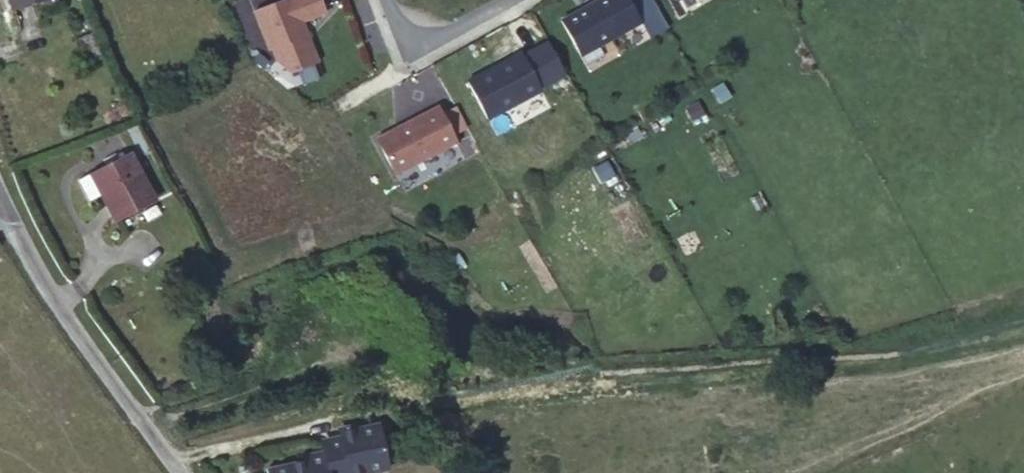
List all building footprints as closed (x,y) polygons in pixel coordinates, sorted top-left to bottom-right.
[(13,9),(45,0),(10,0),(13,9)] [(253,10),(268,48),(270,47),(275,59),(289,71),(316,60),(301,20),(324,11),(320,0),(278,0),(253,10)] [(560,20),(580,55),(640,21),(628,0),(596,0),(560,20)] [(686,10),(708,0),(682,0),(686,10)] [(521,52),(467,81),(487,119),(541,90),(521,52)] [(438,106),(376,139),(395,174),(456,142),(438,106)] [(128,152),(91,172),(116,219),(152,200),(128,152)] [(321,447),(322,452),(326,472),(366,472),(386,469),(377,424),(355,429),(338,432),(339,436),(340,443),(321,447)] [(340,443),(339,436),(320,440),(321,447),(340,443)] [(322,452),(302,456),(303,461),(264,469),(265,472),(326,472),(322,452)]
